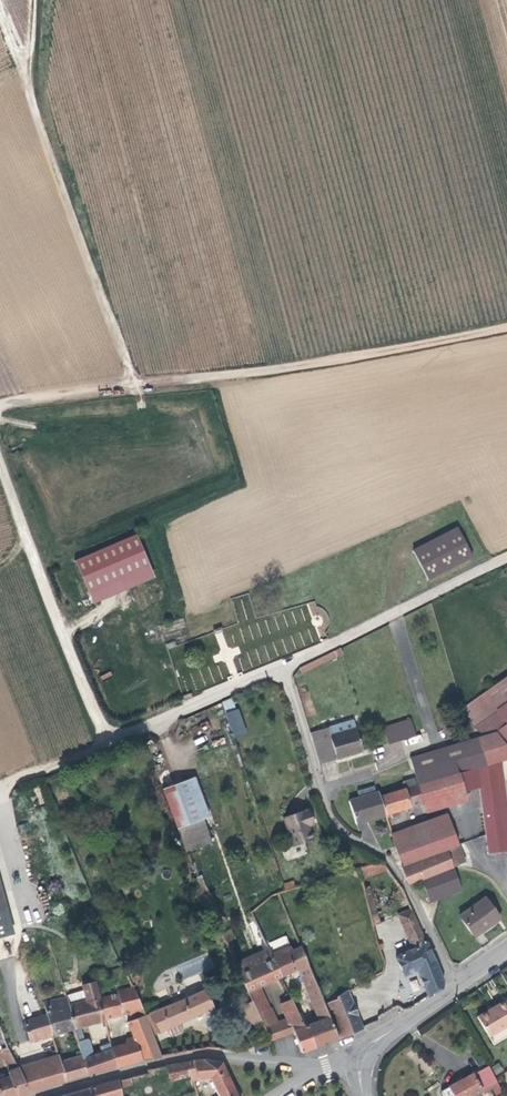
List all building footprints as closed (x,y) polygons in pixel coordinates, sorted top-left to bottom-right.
[(473,556),(460,527),(414,550),(428,578),(473,556)] [(92,603),(156,579),(139,534),(75,558),(92,603)] [(287,653),(319,642),(307,605),(287,611),(295,634),(282,638),(287,653)] [(343,654),(341,648),(299,668),(302,674),(343,654)] [(473,723),(465,728),(473,739),(470,740),(478,769),(480,787),(488,853),(506,851),(495,763),(502,761),(506,759),(506,677),(462,708),(473,723)] [(222,702),(231,730),(242,727),(232,698),(222,702)] [(389,744),(416,736),(410,719),(384,727),(389,744)] [(354,720),(319,731),(321,739),(312,742),(319,765),(363,752),(354,720)] [(470,740),(463,742),(464,773),(478,769),(470,740)] [(464,773),(463,742),(411,758),(418,785),(464,773)] [(506,851),(506,795),(502,761),(495,763),(506,851)] [(416,786),(405,789),(380,797),(385,815),(423,804),(465,792),(480,787),(478,769),(464,773),(418,785),(416,786)] [(194,777),(162,789),(186,851),(212,841),(203,819),(210,817),(194,777)] [(405,789),(416,786),(414,779),(403,782),(405,789)] [(385,815),(380,797),(378,792),(365,796),(364,792),(358,794),(360,798),(349,801),(356,824),(385,815)] [(468,801),(465,792),(423,804),(426,814),(468,801)] [(307,823),(312,821),(308,809),(283,818),(293,845),(313,839),(308,826),(307,823)] [(413,843),(419,861),(459,845),(448,816),(392,836),(396,850),(413,843)] [(405,880),(411,879),(420,876),(421,880),(422,882),(454,869),(453,867),(465,862),(459,845),(419,861),(413,843),(396,850),(405,880)] [(361,878),(388,869),(383,862),(359,868),(361,878)] [(422,882),(429,898),(460,887),(454,869),(422,882)] [(293,881),(284,883),(286,891),(295,888),(293,881)] [(5,934),(14,932),(0,883),(0,915),(5,934)] [(364,888),(373,927),(380,924),(376,913),(376,907),(371,887),(364,888)] [(431,903),(462,891),(460,887),(429,898),(431,903)] [(209,893),(202,897),(215,921),(222,918),(209,893)] [(491,926),(500,919),(485,898),(460,916),(473,936),(490,924),(491,926)] [(435,960),(412,909),(399,914),(415,948),(396,957),(405,975),(418,968),(429,996),(441,989),(443,987),(443,981),(435,960)] [(226,942),(235,938),(230,929),(222,934),(226,942)] [(284,937),(265,945),(267,949),(269,949),(282,977),(298,969),(310,1000),(321,996),(300,946),(291,950),(284,937)] [(267,949),(235,964),(252,1001),(261,1020),(265,1028),(275,1023),(260,987),(282,977),(269,949),(267,949)] [(117,985),(118,990),(133,986),(133,985),(131,981),(117,985)] [(81,1055),(87,1075),(115,1067),(111,1049),(93,1055),(88,1041),(85,1039),(83,1040),(80,1027),(105,1019),(100,998),(96,982),(83,986),(84,991),(67,997),(74,1029),(81,1055)] [(133,986),(118,990),(119,993),(100,998),(105,1019),(130,1013),(132,1020),(145,1015),(143,1010),(133,986)] [(132,1020),(127,1021),(133,1036),(142,1061),(160,1057),(153,1036),(213,1008),(205,990),(158,1010),(145,1015),(132,1020)] [(348,991),(339,996),(353,1032),(362,1028),(348,991)] [(302,1022),(289,995),(286,997),(288,1000),(280,1003),(286,1019),(290,1027),(302,1022)] [(329,1017),(324,1005),(321,996),(310,1000),(319,1021),(329,1017)] [(329,1017),(338,1039),(353,1032),(339,996),(337,997),(338,999),(324,1005),(329,1017)] [(74,1029),(67,997),(43,1002),(47,1015),(52,1035),(74,1029)] [(477,1017),(489,1037),(506,1026),(506,1002),(506,1000),(477,1017)] [(249,1026),(261,1020),(252,1001),(240,1006),(249,1026)] [(156,1004),(143,1010),(145,1015),(158,1010),(156,1004)] [(24,1022),(30,1042),(52,1035),(47,1015),(24,1022)] [(338,1039),(329,1017),(319,1021),(307,1025),(315,1047),(338,1039)] [(283,1036),(294,1032),(293,1031),(292,1028),(290,1029),(290,1027),(286,1019),(277,1023),(283,1036)] [(292,1028),(293,1031),(304,1026),(302,1022),(290,1027),(290,1029),(292,1028)] [(275,1023),(265,1028),(271,1041),(283,1036),(277,1023),(275,1023)] [(304,1026),(293,1031),(294,1032),(301,1052),(315,1047),(307,1025),(304,1026)] [(127,1044),(111,1049),(115,1067),(115,1068),(142,1061),(133,1036),(127,1038),(127,1044)] [(0,1095),(17,1095),(28,1092),(18,1067),(7,1047),(2,1049),(10,1075),(0,1079),(0,1095)] [(18,1067),(28,1092),(60,1082),(64,1081),(60,1061),(58,1055),(18,1067)] [(60,1061),(64,1081),(87,1075),(81,1055),(60,1061)] [(222,1062),(202,1059),(192,1061),(196,1075),(191,1076),(192,1081),(210,1077),(219,1095),(238,1095),(222,1062)] [(191,1076),(196,1075),(192,1061),(166,1066),(171,1081),(191,1076)] [(489,1065),(464,1079),(463,1077),(459,1079),(460,1081),(442,1091),(445,1095),(479,1095),(483,1093),(481,1090),(497,1081),(489,1065)] [(120,1088),(133,1085),(130,1077),(118,1081),(120,1088)] [(98,1085),(64,1095),(122,1095),(120,1088),(118,1081),(98,1085)] [(483,1093),(499,1085),(497,1081),(481,1090),(483,1093)]
